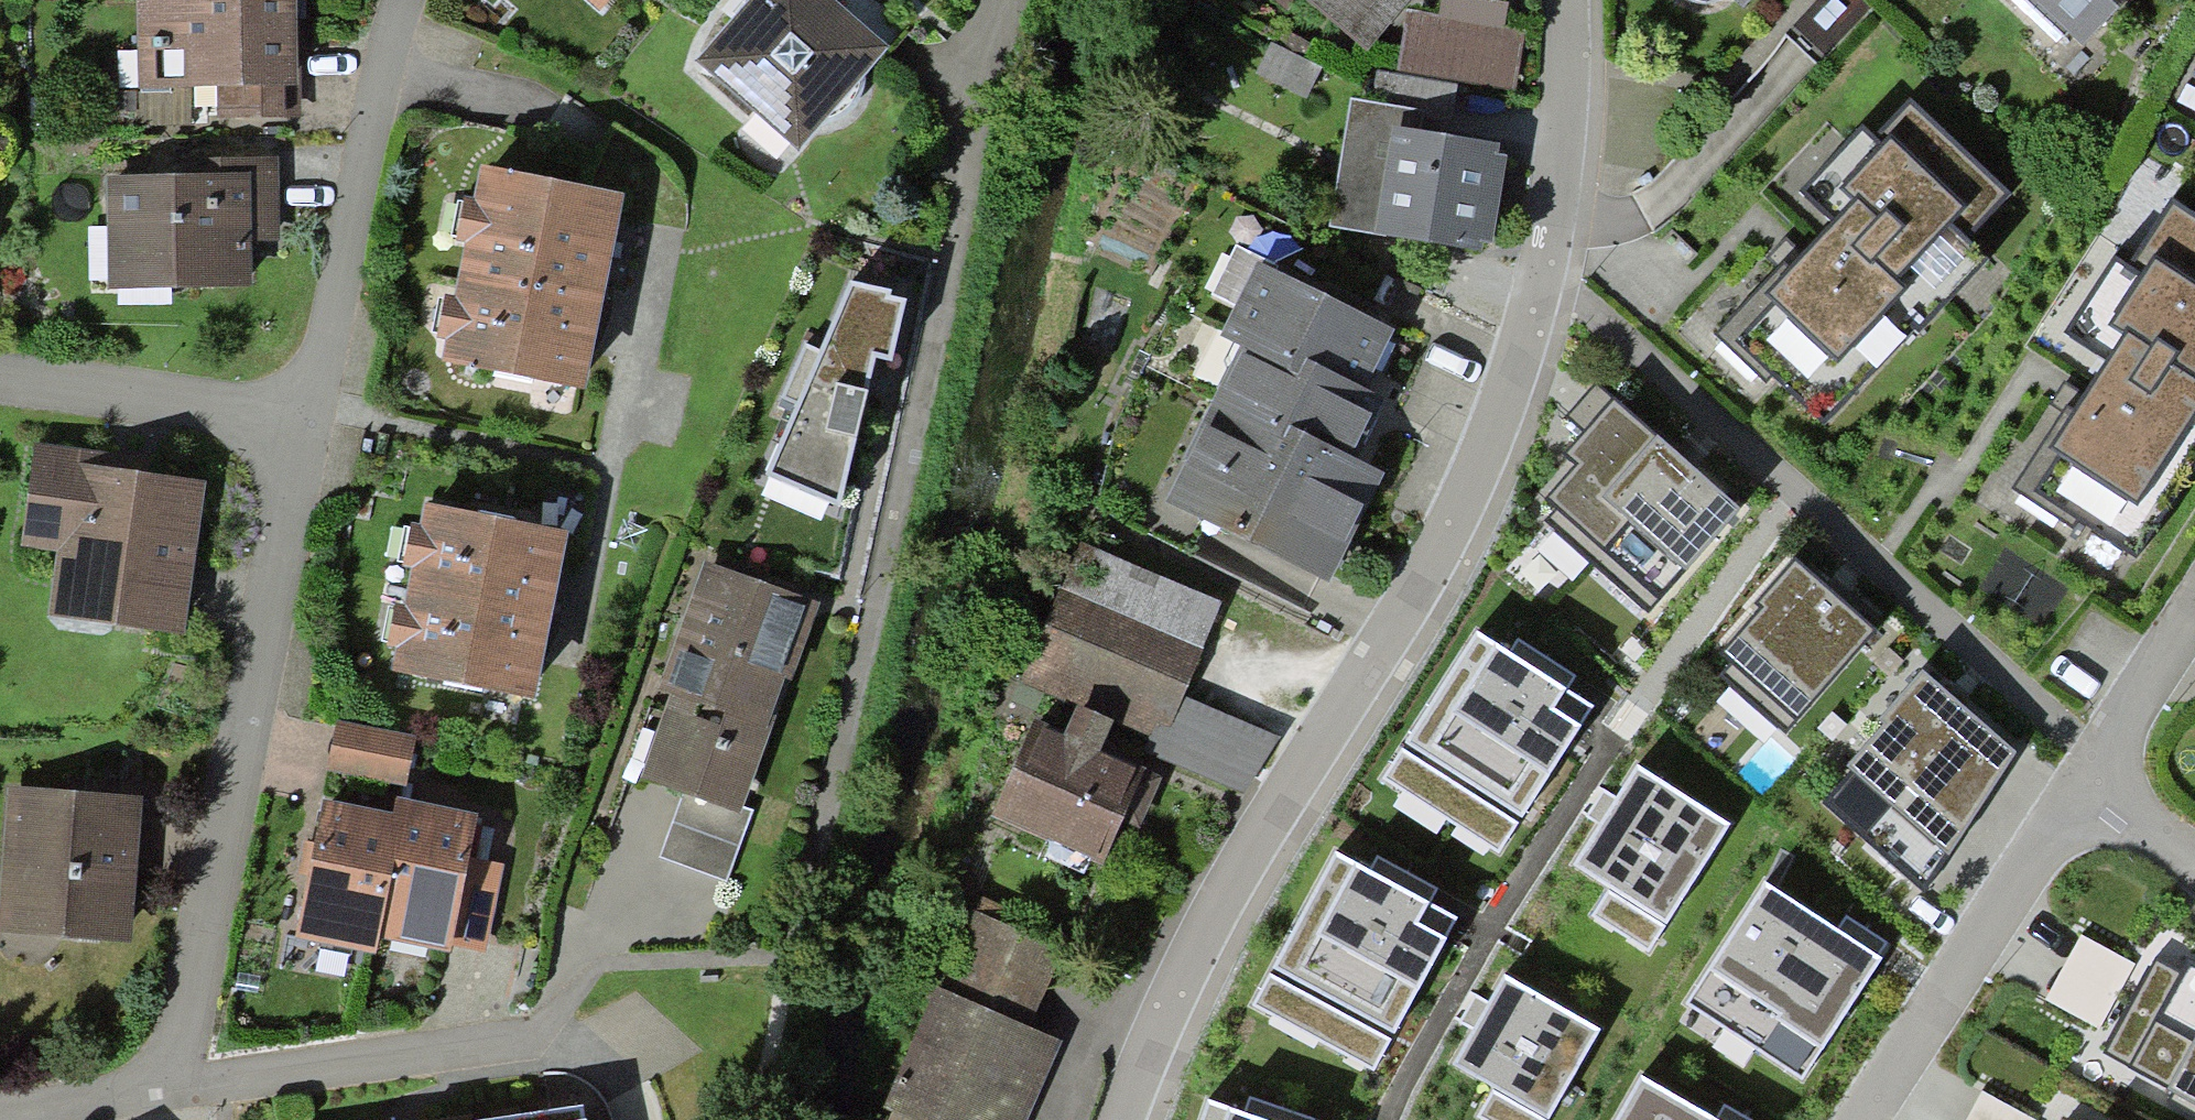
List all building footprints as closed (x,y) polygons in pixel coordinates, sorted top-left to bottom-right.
[(140,96),(298,92),(296,29),(296,11),(310,10),(310,0),(137,0),(140,96)] [(613,0),(577,0),(598,18),(613,0)] [(887,47),(831,0),(756,0),(744,15),(698,69),(798,153),(887,47)] [(1407,0),(1325,0),(1372,40),(1407,0)] [(2114,0),(2033,0),(2076,41),(2114,0)] [(1502,97),(1514,24),(1414,6),(1401,80),(1502,97)] [(1331,224),(1488,241),(1498,146),(1416,137),(1419,108),(1345,99),(1331,224)] [(1724,341),(1826,433),(1974,269),(1951,248),(1997,198),(1910,120),(1877,157),(1860,143),(1813,194),(1838,216),(1724,341)] [(105,300),(249,298),(248,249),(278,249),(277,226),(276,165),(188,167),(188,188),(103,189),(105,300)] [(597,303),(619,192),(494,167),(454,364),(579,389),(597,303)] [(2093,522),(2144,554),(2194,474),(2194,231),(2167,214),(2137,261),(2108,242),(2043,344),(2100,380),(2093,391),(2083,406),(2072,399),(2015,489),(2086,534),(2093,522)] [(1366,381),(1389,336),(1259,271),(1224,340),(1245,350),(1168,504),(1327,584),(1345,547),(1384,471),(1352,456),(1358,444),(1378,405),(1359,395),(1366,381)] [(856,286),(766,479),(842,505),(872,359),(896,361),(910,298),(856,286)] [(1647,611),(1741,506),(1700,469),(1672,444),(1613,392),(1563,447),(1574,457),(1530,506),(1647,611)] [(49,625),(181,645),(206,483),(133,472),(35,457),(20,551),(59,557),(49,625)] [(543,616),(561,525),(438,501),(403,676),(526,700),(543,616)] [(1183,696),(1223,604),(1084,543),(1023,679),(1147,733),(1154,718),(1170,725),(1183,696)] [(1709,665),(1786,731),(1878,624),(1829,582),(1796,554),(1758,597),(1763,602),(1709,665)] [(744,809),(808,601),(717,573),(652,781),(682,790),(744,809)] [(1593,707),(1476,631),(1380,777),(1498,854),(1593,707)] [(1954,691),(1923,665),(1843,762),(1943,844),(2023,748),(1954,691)] [(1140,751),(1240,794),(1278,738),(1183,696),(1170,725),(1154,718),(1147,733),(1140,751)] [(997,818),(1104,861),(1121,819),(1139,827),(1160,780),(1098,753),(1100,747),(1111,721),(1075,707),(1063,736),(1034,724),(997,818)] [(410,784),(418,735),(340,723),(332,772),(410,784)] [(1729,824),(1638,765),(1573,865),(1614,891),(1598,916),(1649,949),(1729,824)] [(132,950),(142,806),(62,801),(9,797),(0,932),(0,941),(132,950)] [(384,945),(455,956),(466,882),(475,818),(403,808),(401,821),(384,945)] [(384,945),(401,821),(322,810),(314,866),(302,951),(381,962),(384,945)] [(1456,918),(1334,852),(1251,1004),(1373,1070),(1456,918)] [(1875,959),(1764,887),(1691,998),(1802,1070),(1875,959)] [(1075,950),(967,912),(897,1107),(933,1119),(1015,1119),(1075,950)] [(2134,964),(2081,936),(2047,998),(2101,1027),(2134,964)] [(2106,1054),(2194,1104),(2194,961),(2190,957),(2181,972),(2160,960),(2106,1054)] [(1502,979),(1455,1062),(1494,1084),(1479,1110),(1497,1119),(1547,1119),(1597,1032),(1502,979)] [(1642,1081),(1620,1119),(1711,1119),(1642,1081)] [(1983,1092),(1967,1119),(2035,1119),(1983,1092)] [(1207,1100),(1200,1119),(1266,1119),(1207,1100)] [(586,1111),(518,1119),(587,1119),(586,1111)]
